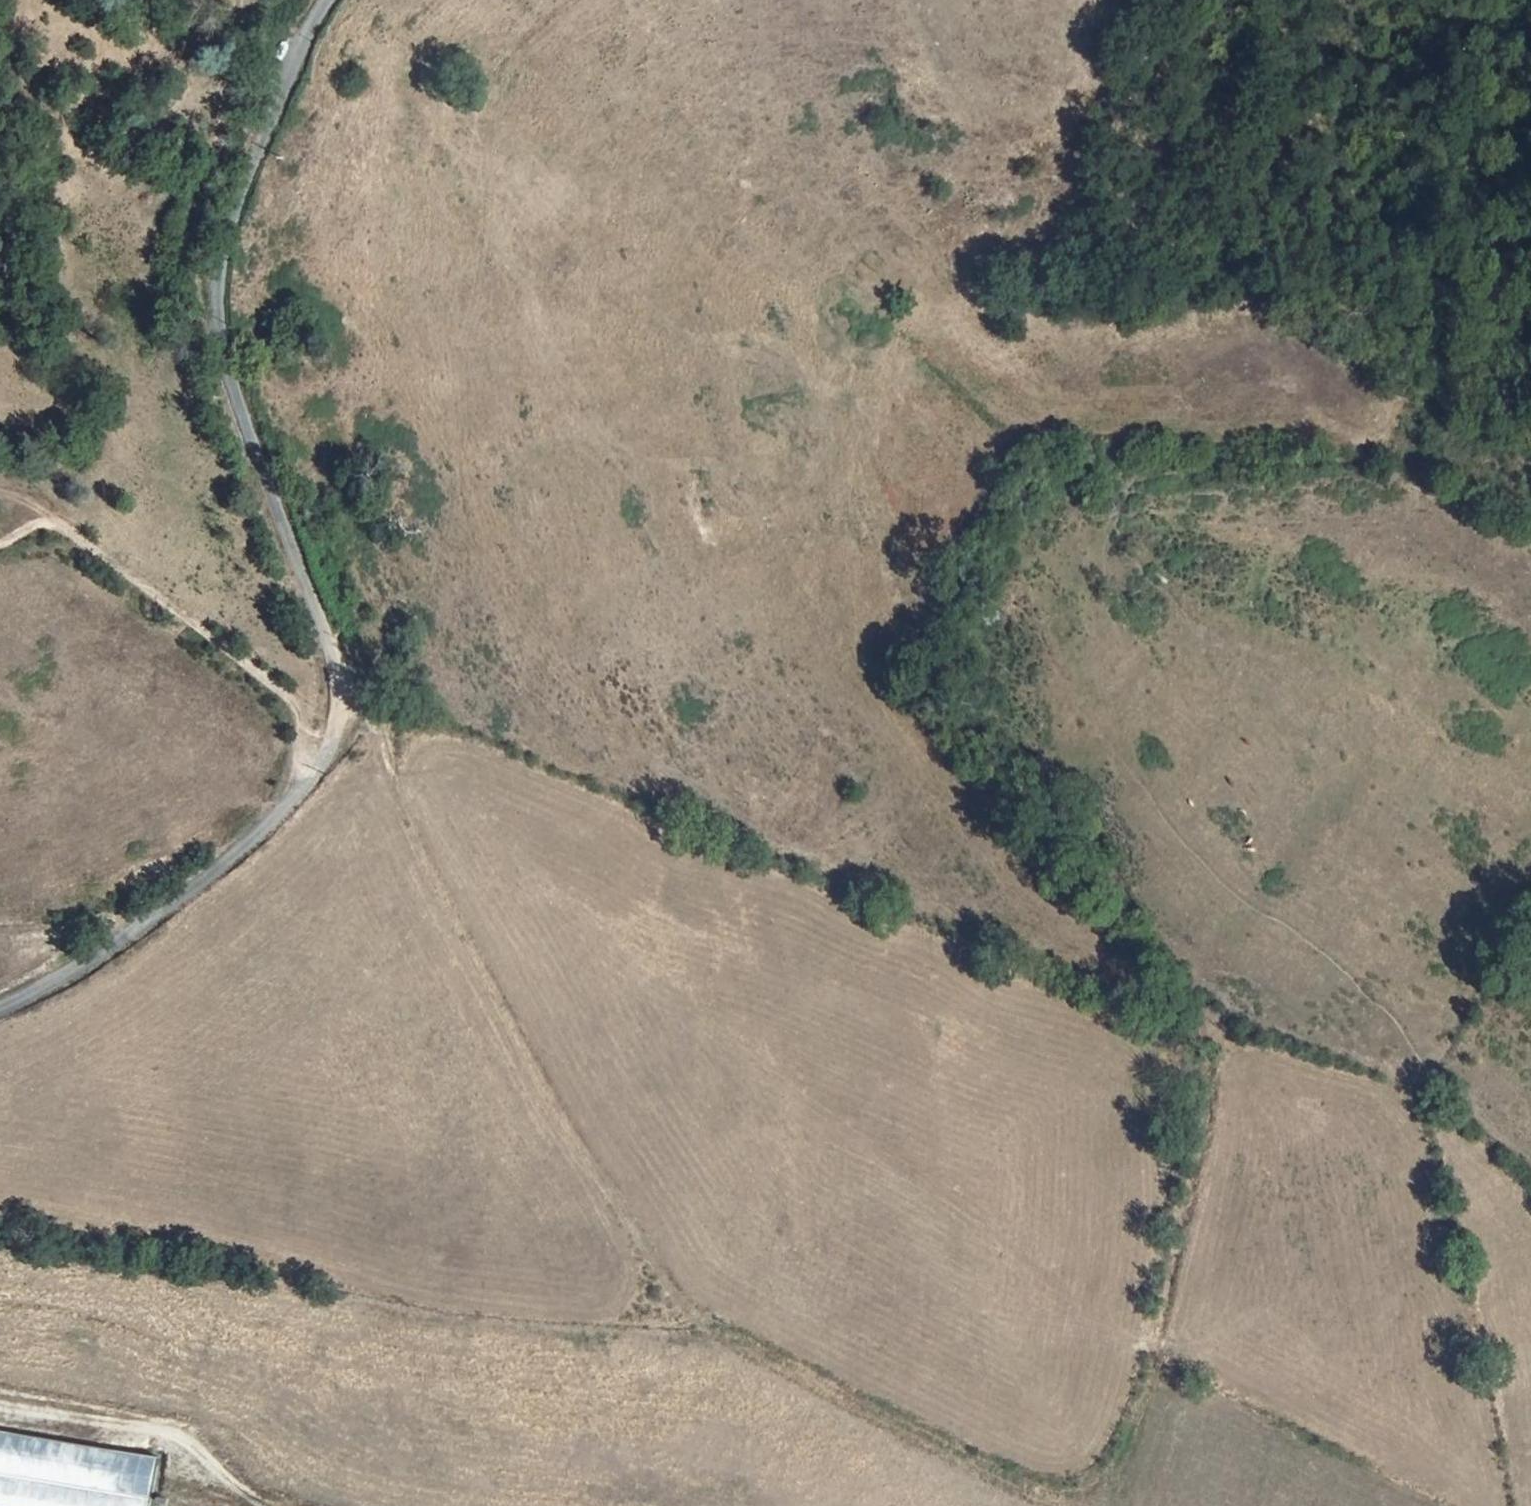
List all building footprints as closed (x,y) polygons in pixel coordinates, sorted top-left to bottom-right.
[(0,1433),(0,1505),(146,1505),(154,1458),(0,1433)]
